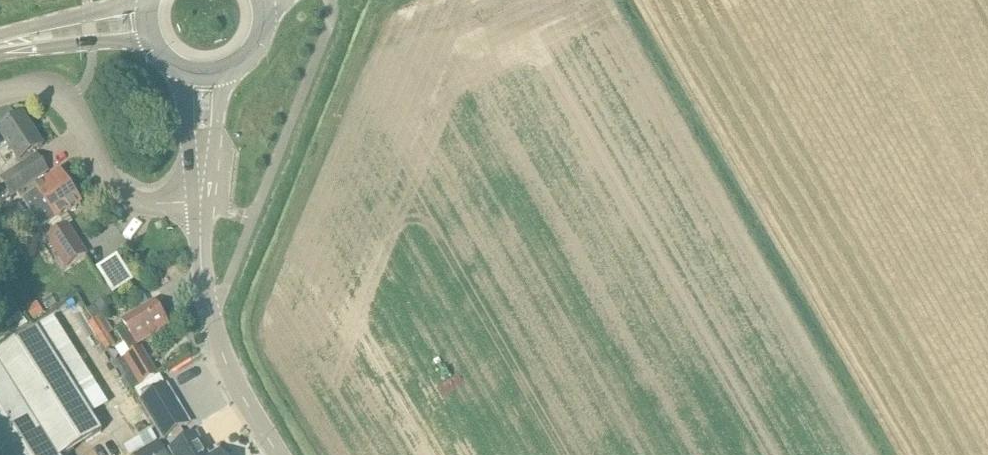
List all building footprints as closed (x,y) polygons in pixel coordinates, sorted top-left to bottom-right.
[(20,162),(43,146),(23,115),(18,119),(12,110),(0,118),(0,131),(20,162)] [(13,192),(48,170),(38,153),(3,175),(13,192)] [(61,173),(44,184),(37,189),(57,220),(81,204),(61,173)] [(19,196),(24,205),(31,200),(26,191),(19,196)] [(65,269),(87,255),(68,226),(46,240),(65,269)] [(123,253),(99,267),(115,294),(139,280),(123,253)] [(9,265),(1,270),(7,280),(14,275),(9,265)] [(26,322),(6,292),(0,296),(0,337),(26,322)] [(52,296),(42,302),(47,310),(57,304),(52,296)] [(90,310),(96,320),(101,316),(100,315),(113,306),(109,298),(90,310)] [(38,303),(27,309),(34,321),(45,314),(38,303)] [(132,391),(140,386),(158,376),(138,344),(169,325),(155,303),(122,323),(124,327),(117,331),(131,353),(125,361),(135,378),(127,383),(132,391)] [(0,353),(0,454),(68,454),(101,433),(91,417),(91,416),(37,330),(36,330),(32,323),(16,334),(20,340),(0,353)] [(142,401),(165,439),(189,424),(166,387),(142,401)] [(152,431),(125,447),(130,454),(133,454),(158,440),(152,431)] [(196,435),(172,449),(175,454),(208,454),(196,435)] [(160,442),(137,454),(167,454),(160,442)]
